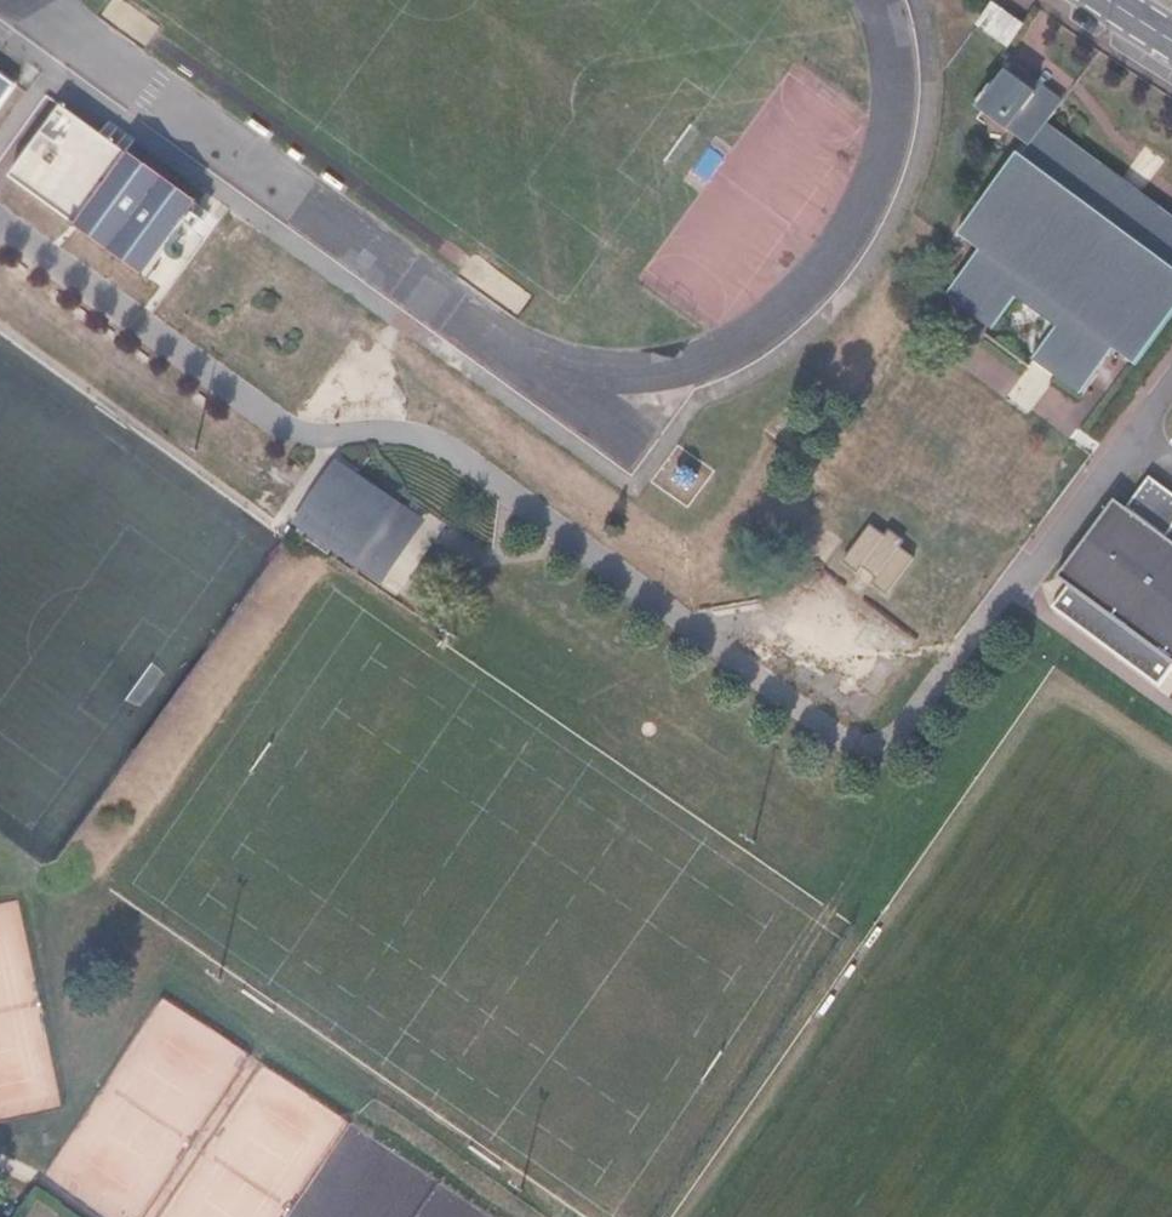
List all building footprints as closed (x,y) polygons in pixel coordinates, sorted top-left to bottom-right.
[(1024,21),(996,0),(989,0),(973,21),(1005,46),(1024,21)] [(976,105),(1006,128),(1033,93),(1021,83),(1029,74),(1010,59),(976,105)] [(14,84),(0,73),(0,103),(14,84)] [(1006,128),(1015,135),(1030,116),(1040,124),(1042,121),(1060,97),(1029,74),(1021,83),(1033,93),(1006,128)] [(197,206),(60,107),(10,176),(146,276),(197,206)] [(1015,135),(1027,144),(1021,152),(1015,148),(954,230),(975,246),(944,289),(989,322),(1011,293),(1054,326),(1033,355),(1079,389),(1111,347),(1132,362),(1171,309),(1171,218),(1042,121),(1040,124),(1030,116),(1015,135)] [(415,526),(331,469),(299,516),(383,573),(415,526)] [(1164,534),(1111,496),(1055,574),(1171,660),(1171,522),(1164,534)] [(879,536),(865,526),(840,560),(855,570),(858,565),(873,576),(869,581),(883,592),(909,558),(894,547),(898,542),(883,531),(879,536)]
